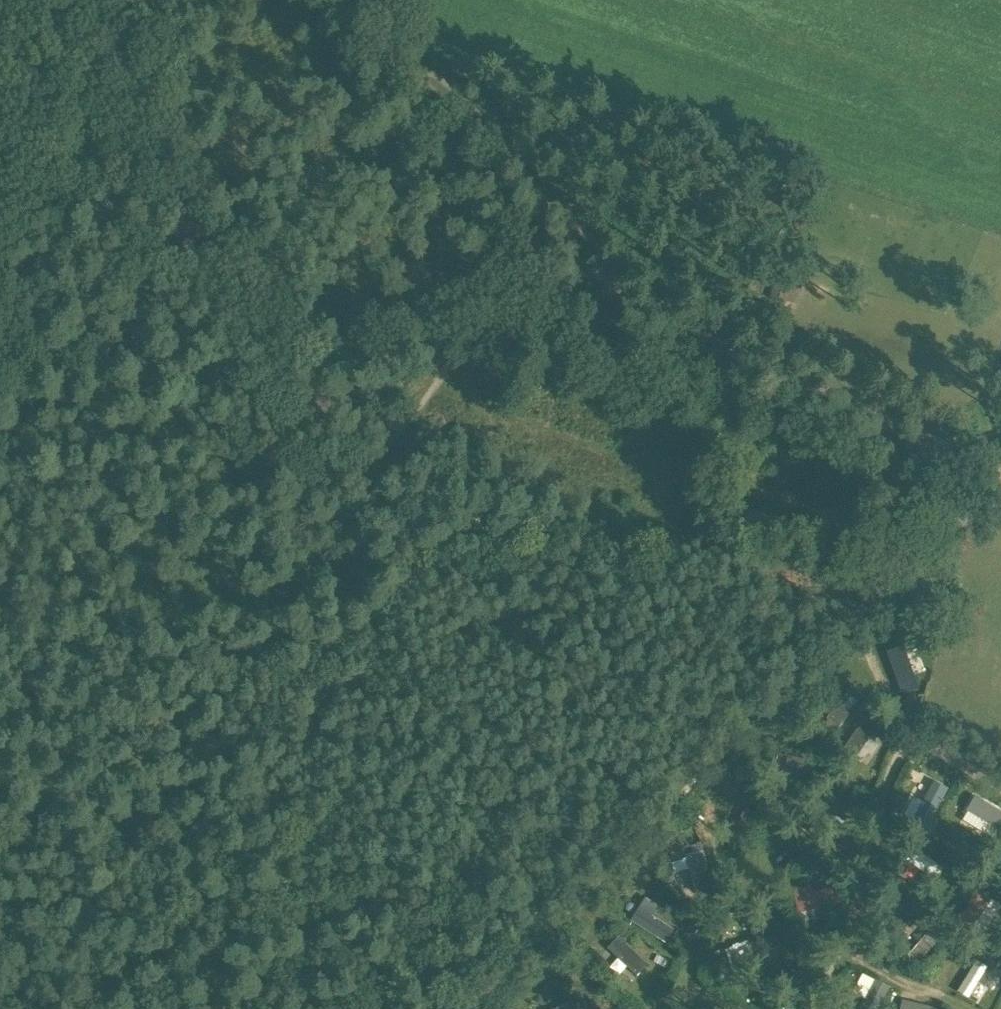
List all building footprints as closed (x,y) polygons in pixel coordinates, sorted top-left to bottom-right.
[(743,307),(755,312),(758,304),(746,300),(743,307)] [(903,692),(920,686),(902,642),(886,648),(903,692)] [(852,683),(825,720),(839,730),(865,693),(852,683)] [(915,707),(914,696),(906,697),(907,707),(915,707)] [(864,715),(842,751),(858,761),(880,725),(864,715)] [(946,791),(934,785),(919,817),(930,823),(946,791)] [(973,799),(966,810),(995,829),(1000,819),(1000,817),(973,799)] [(788,814),(783,824),(790,828),(796,818),(788,814)] [(809,828),(845,856),(855,844),(820,815),(809,828)] [(803,838),(796,846),(805,853),(812,845),(803,838)] [(903,862),(932,884),(944,867),(915,846),(903,862)] [(701,850),(685,854),(696,892),(712,888),(701,850)] [(968,864),(955,860),(953,868),(965,872),(968,864)] [(674,880),(668,864),(660,868),(666,884),(674,880)] [(793,893),(797,909),(839,899),(834,883),(793,893)] [(955,921),(967,930),(991,896),(979,887),(955,921)] [(641,899),(630,916),(669,941),(680,924),(641,899)] [(741,903),(726,904),(728,915),(743,913),(741,903)] [(702,904),(696,912),(703,919),(710,911),(702,904)] [(946,934),(939,924),(912,946),(919,955),(946,934)] [(645,964),(616,933),(606,943),(635,973),(645,964)] [(725,951),(734,971),(737,978),(757,969),(746,942),(725,951)] [(988,966),(978,959),(960,986),(971,992),(988,966)] [(670,963),(663,960),(660,966),(667,969),(670,963)] [(858,1008),(874,1008),(886,985),(874,978),(858,1008)] [(582,996),(568,998),(570,1008),(584,1008),(582,996)]
